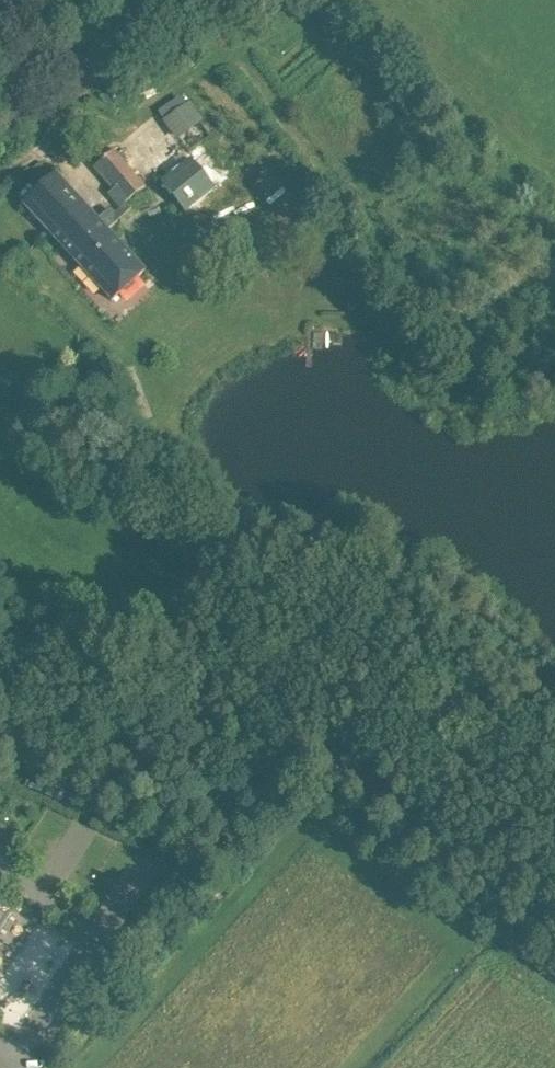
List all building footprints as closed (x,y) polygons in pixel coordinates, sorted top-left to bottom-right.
[(162,120),(175,139),(202,121),(189,102),(162,120)] [(99,221),(55,173),(23,203),(112,300),(146,270),(109,230),(116,224),(132,209),(126,203),(147,185),(115,149),(92,167),(113,190),(108,195),(120,208),(115,212),(112,209),(99,221)] [(228,178),(207,151),(193,162),(190,159),(161,182),(185,212),(228,178)] [(37,918),(0,895),(0,978),(37,918)]
